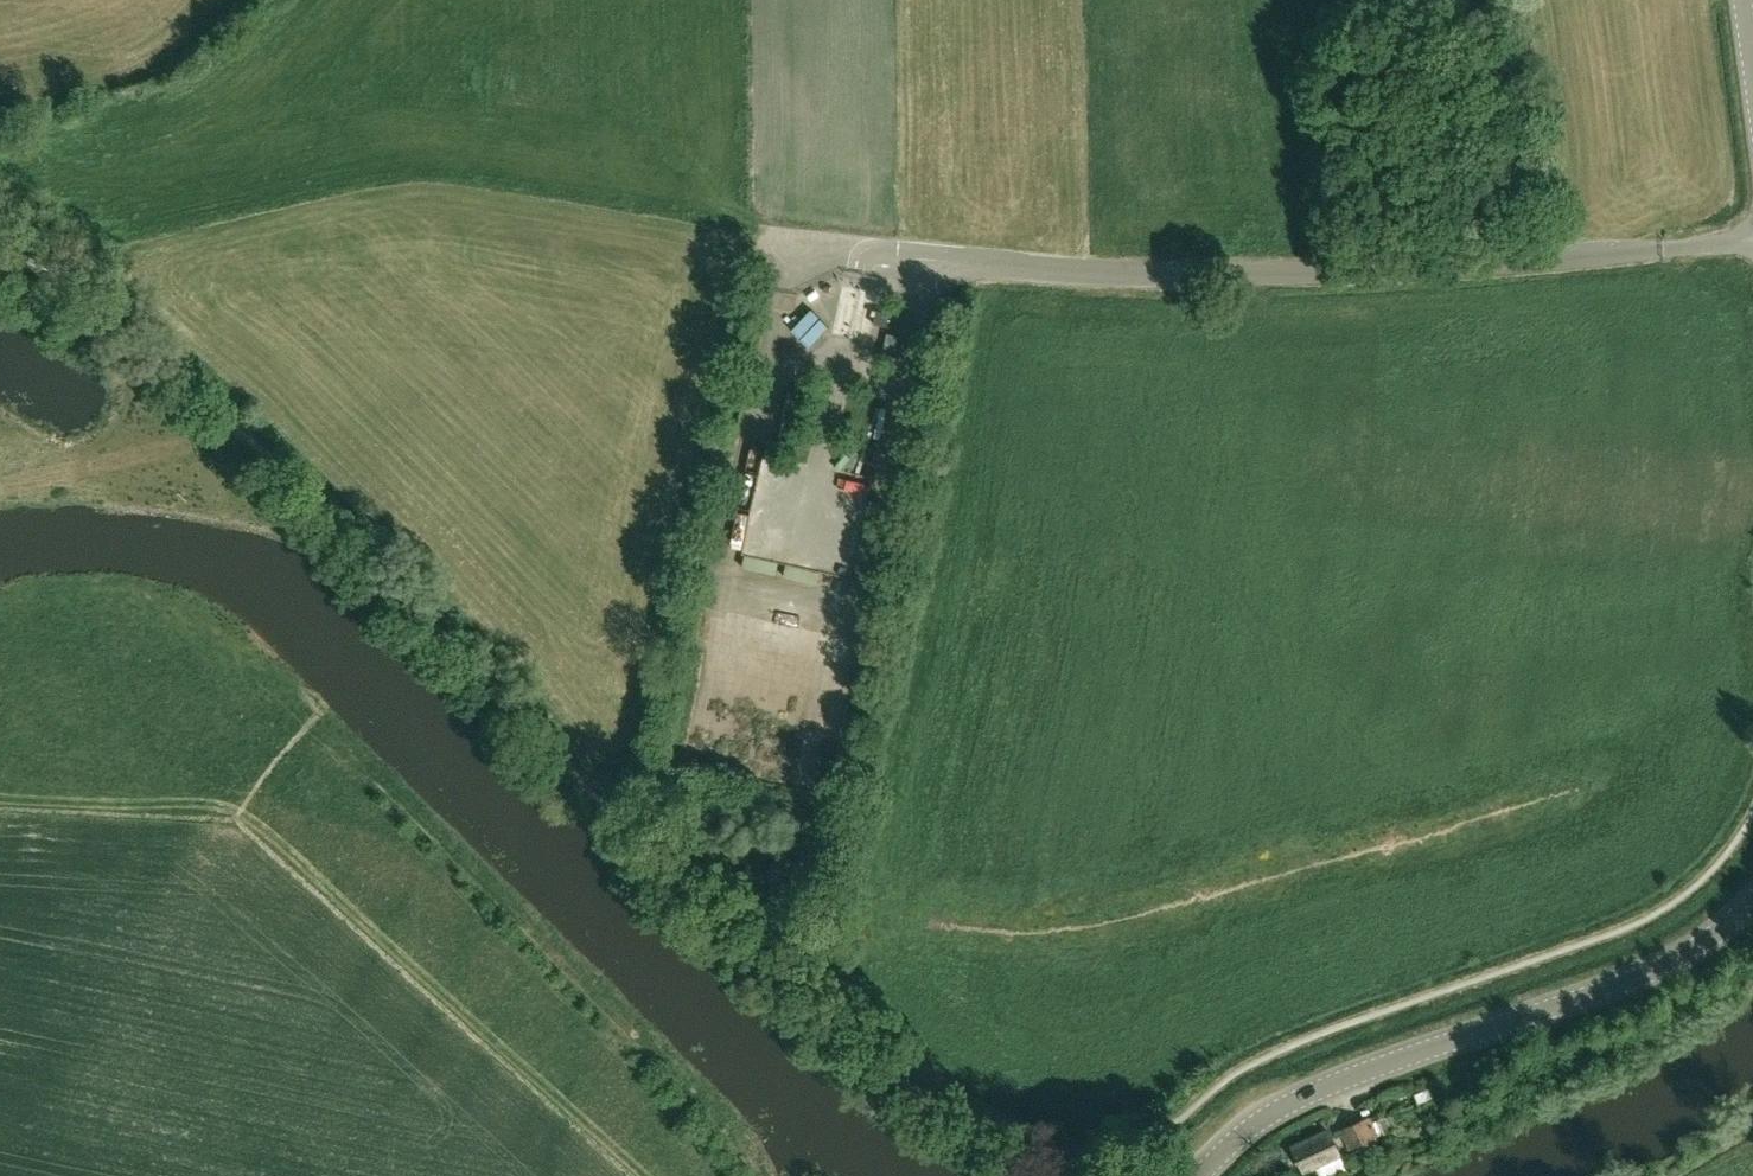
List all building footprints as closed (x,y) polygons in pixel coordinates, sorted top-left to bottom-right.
[(821,348),(843,328),(832,316),(810,337),(821,348)] [(894,353),(895,341),(871,339),(869,351),(894,353)] [(1441,1087),(1425,1091),(1428,1104),(1444,1100),(1441,1087)] [(1398,1127),(1393,1113),(1374,1122),(1370,1115),(1341,1129),(1350,1150),(1380,1135),(1398,1127)] [(1306,1170),(1339,1155),(1329,1131),(1295,1146),(1306,1170)]
